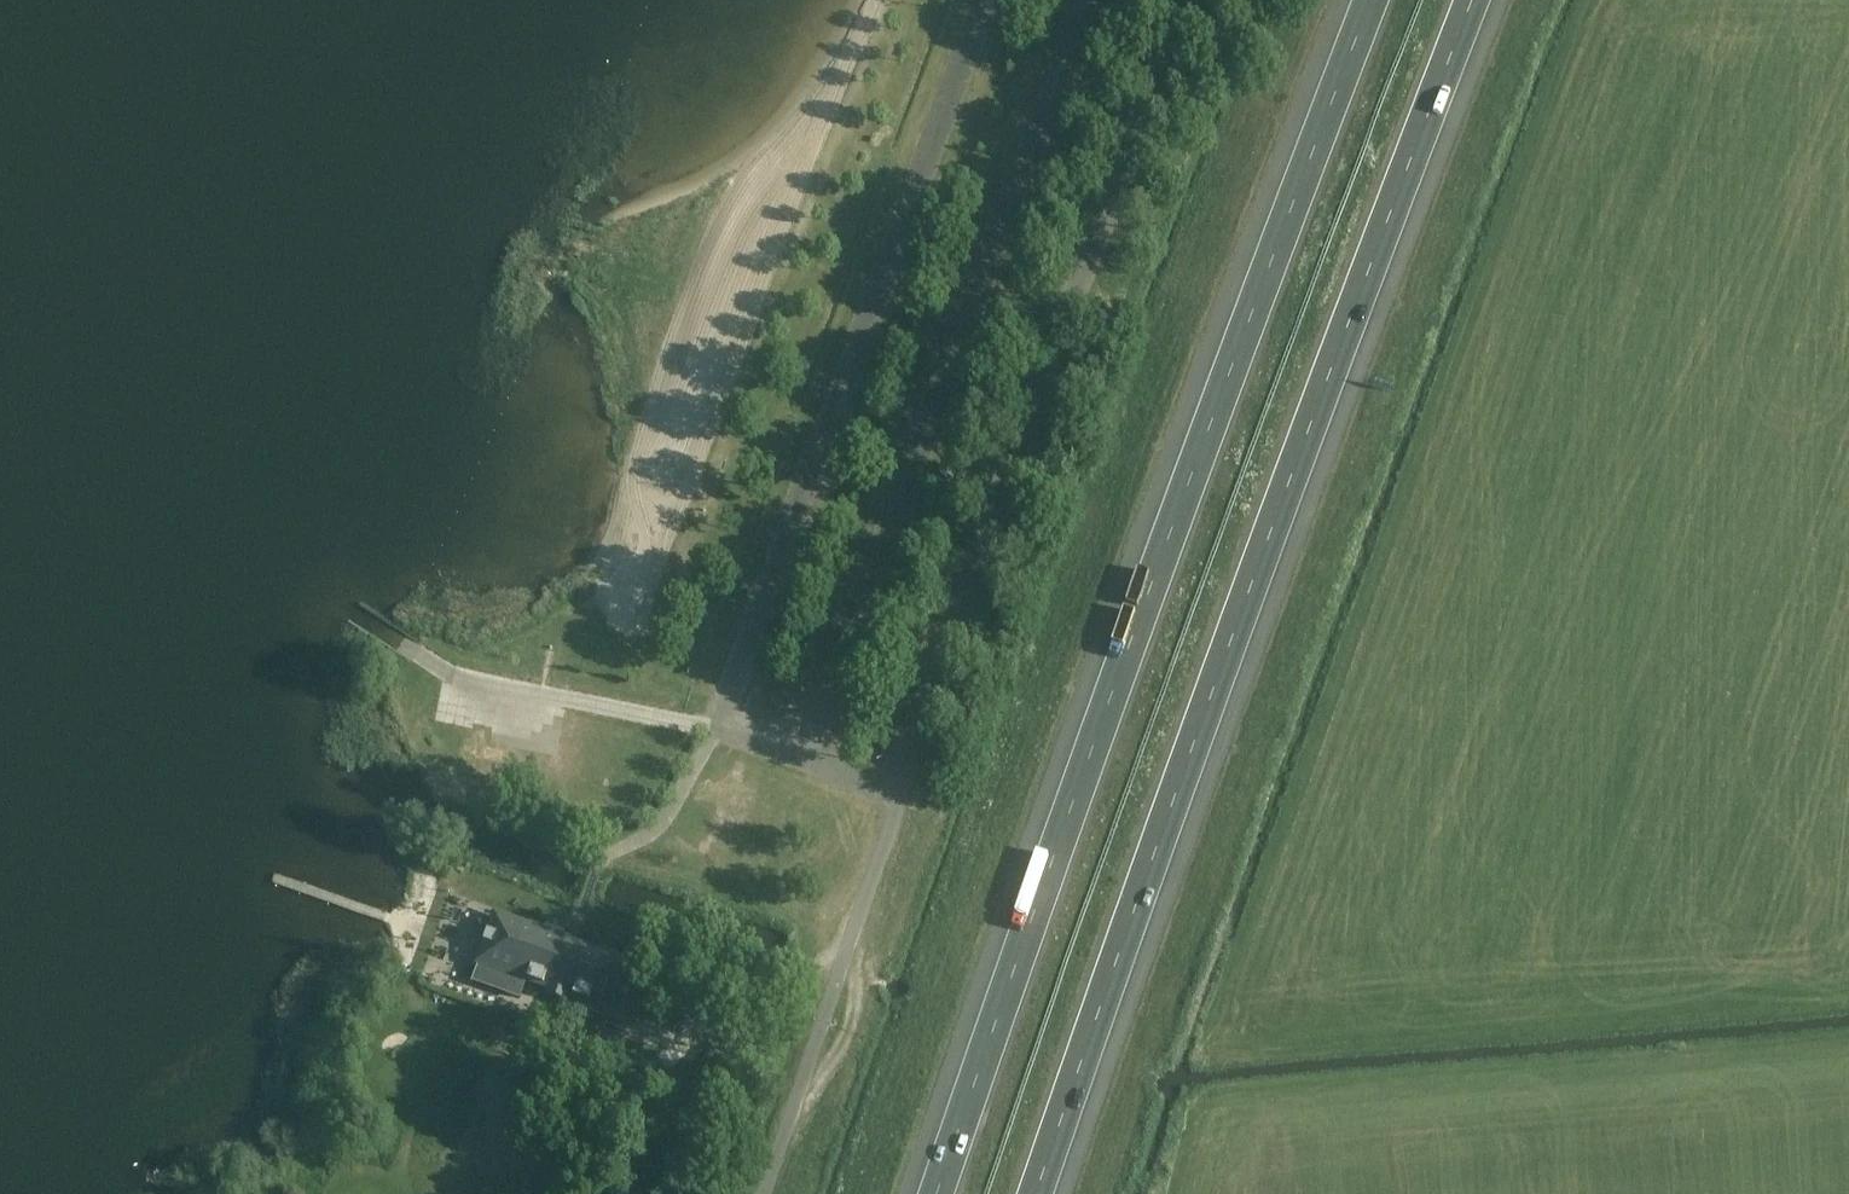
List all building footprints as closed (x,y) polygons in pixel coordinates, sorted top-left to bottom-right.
[(479,963),(617,1012),(634,965),(496,916),(479,963)]
